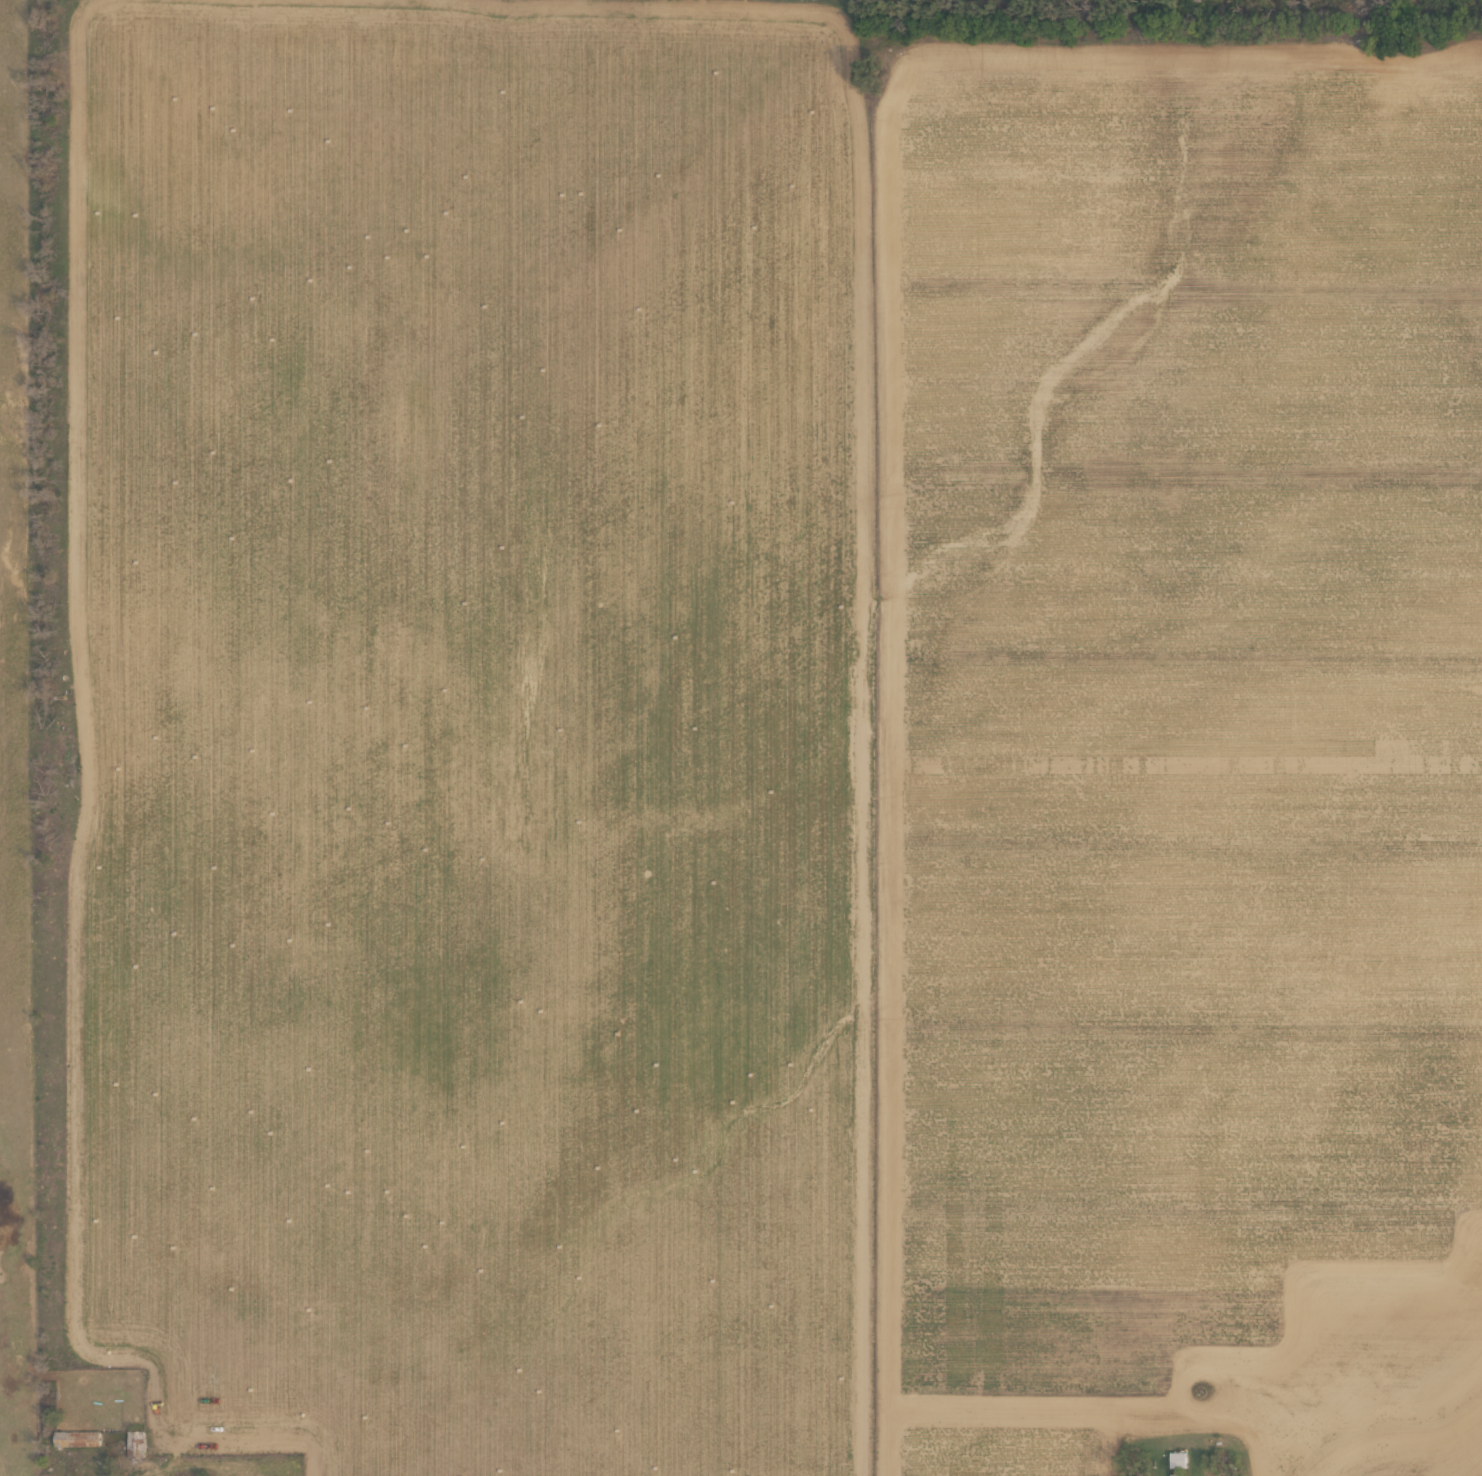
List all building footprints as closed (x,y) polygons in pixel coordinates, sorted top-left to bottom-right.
[(51,1447),(99,1447),(99,1432),(51,1432),(51,1447)] [(144,1453),(144,1432),(125,1432),(126,1454),(144,1453)] [(1187,1452),(1167,1452),(1167,1469),(1187,1469),(1187,1452)]
